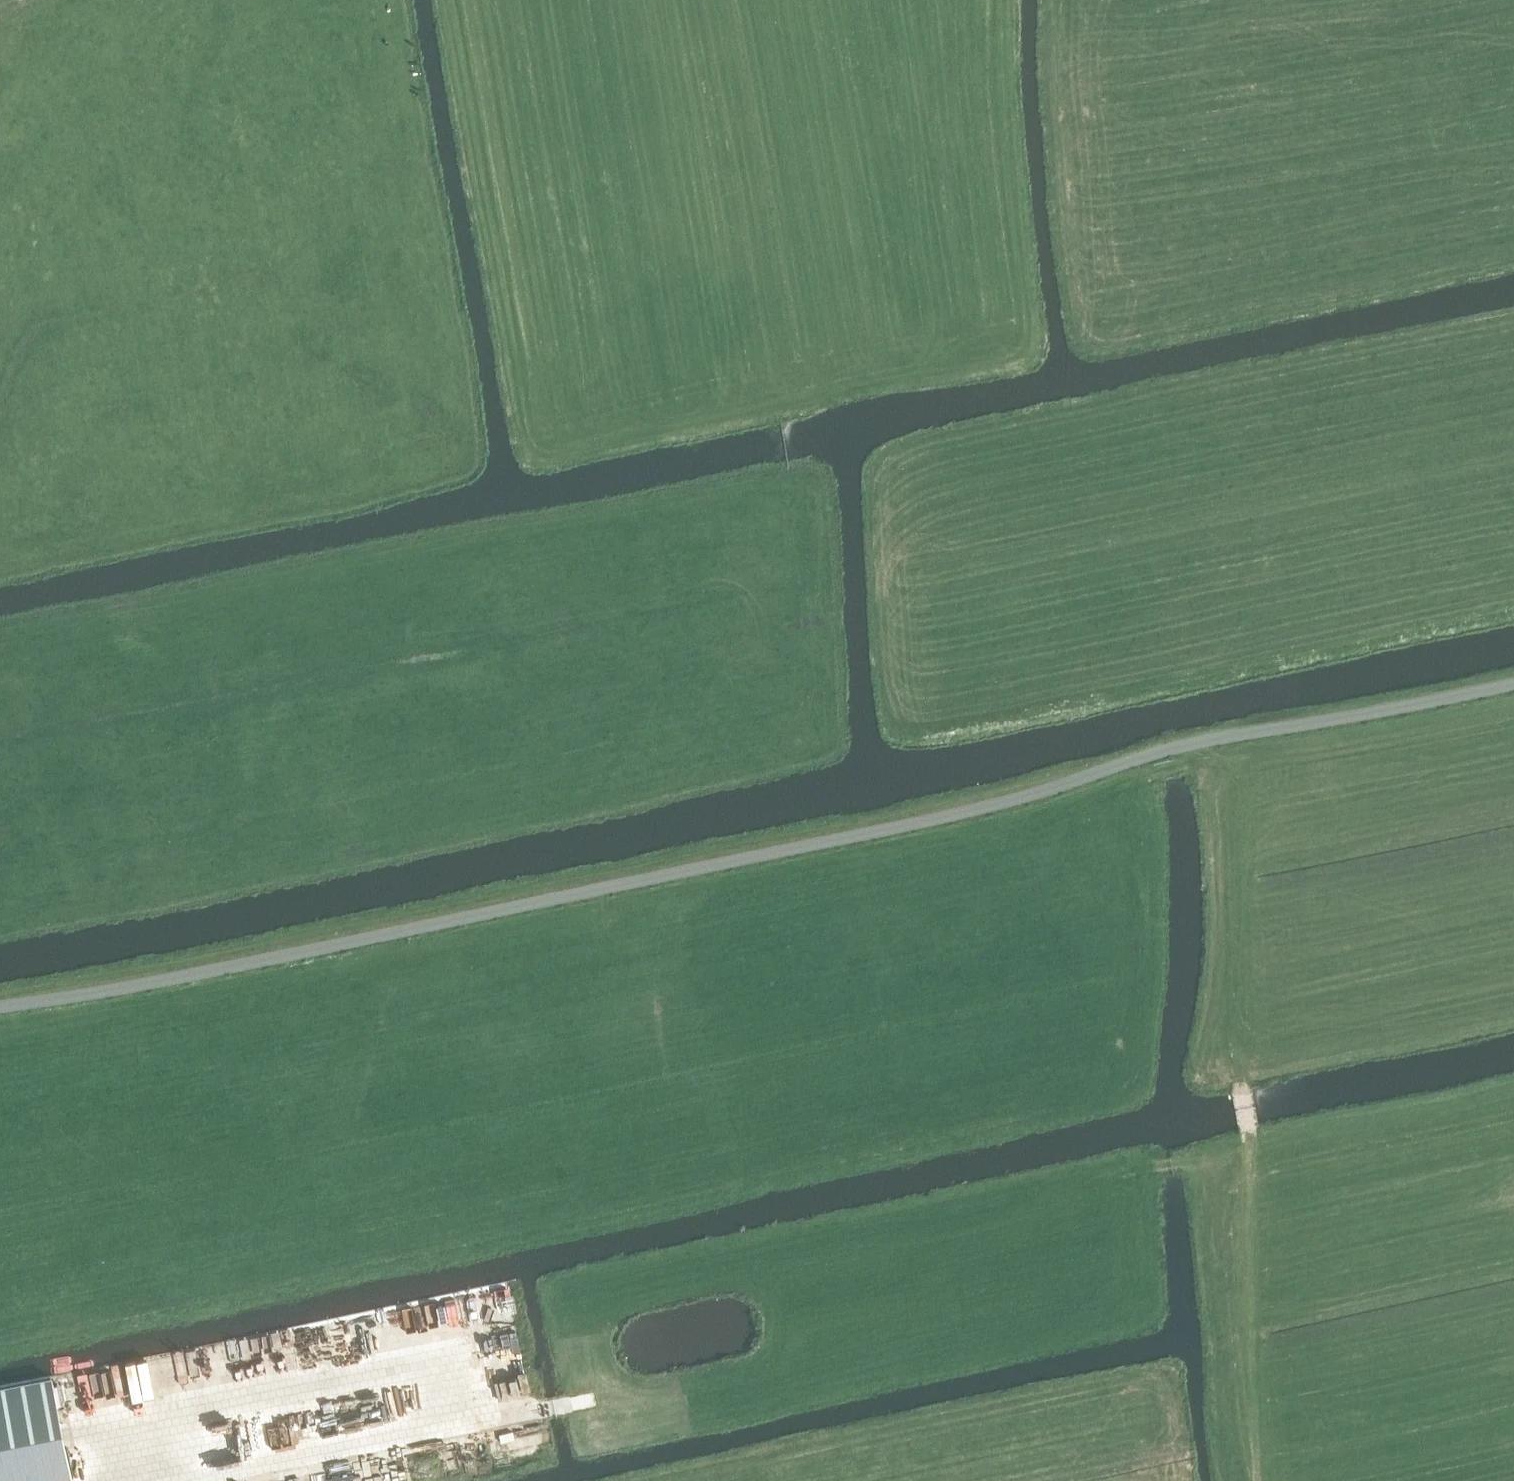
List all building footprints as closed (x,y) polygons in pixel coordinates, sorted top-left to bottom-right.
[(0,1385),(0,1480),(40,1480),(70,1475),(51,1375),(0,1385)]
